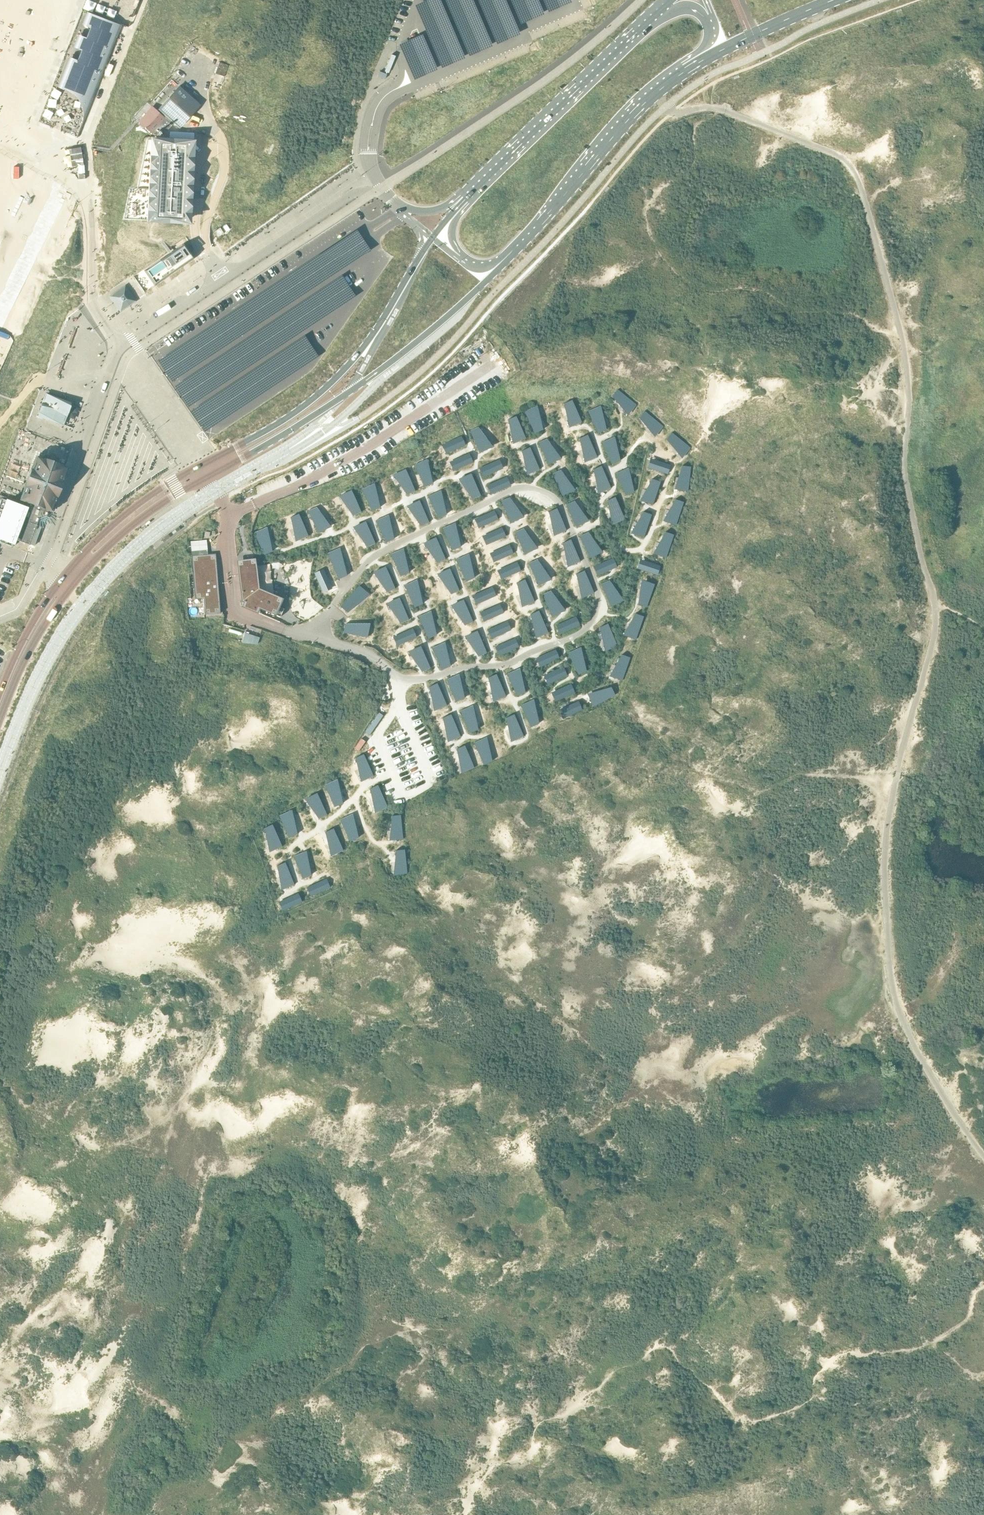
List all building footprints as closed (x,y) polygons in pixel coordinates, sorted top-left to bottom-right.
[(85,10),(116,22),(131,27),(142,0),(88,0),(85,10)] [(72,57),(64,80),(67,82),(69,86),(72,89),(85,95),(91,98),(92,98),(93,98),(109,58),(108,58),(109,55),(110,56),(117,36),(116,36),(120,25),(121,26),(122,25),(121,25),(90,13),(85,25),(91,27),(87,38),(81,35),(77,47),(82,49),(78,60),(72,57)] [(219,61),(216,73),(226,75),(228,63),(219,61)] [(139,121),(153,133),(155,130),(159,133),(169,128),(173,124),(170,122),(173,119),(181,126),(201,104),(180,86),(157,111),(152,106),(139,121)] [(154,139),(150,217),(188,219),(192,141),(154,139)] [(65,164),(83,164),(83,147),(65,147),(65,164)] [(0,236),(0,334),(8,338),(74,192),(29,173),(0,236)] [(213,231),(217,237),(224,233),(220,227),(213,231)] [(122,241),(142,244),(143,232),(124,230),(122,241)] [(186,243),(146,271),(156,285),(195,258),(186,243)] [(111,254),(110,278),(122,278),(123,254),(111,254)] [(169,308),(188,299),(186,294),(167,303),(169,308)] [(8,338),(0,334),(0,360),(8,338)] [(84,338),(78,362),(83,363),(89,339),(84,338)] [(150,372),(158,367),(153,359),(145,364),(150,372)] [(618,388),(612,395),(632,411),(637,404),(618,388)] [(39,415),(62,424),(70,404),(46,395),(41,409),(39,415)] [(571,399),(563,403),(573,425),(582,422),(571,399)] [(533,407),(525,411),(535,433),(543,430),(533,407)] [(596,407),(588,410),(598,433),(606,429),(596,407)] [(645,410),(639,417),(658,432),(664,425),(645,410)] [(516,416),(508,419),(518,442),(526,438),(516,416)] [(478,427),(470,430),(480,453),(488,449),(478,427)] [(672,432),(666,439),(685,454),(691,447),(672,432)] [(587,434),(579,438),(589,460),(597,456),(587,434)] [(462,436),(447,443),(451,452),(466,445),(462,436)] [(546,438),(538,442),(548,464),(556,461),(546,438)] [(610,438),(602,441),(612,464),(620,460),(610,438)] [(530,446),(522,450),(532,472),(540,469),(530,446)] [(469,452),(453,459),(457,468),(473,462),(469,452)] [(655,459),(652,468),(668,474),(671,464),(655,459)] [(423,460),(414,464),(425,486),(433,483),(423,460)] [(38,461),(23,502),(49,511),(64,470),(38,461)] [(496,461),(480,467),(484,477),(500,470),(496,461)] [(601,465),(593,469),(603,491),(611,488),(601,465)] [(683,465),(680,489),(688,490),(691,466),(683,465)] [(560,469),(552,473),(562,495),(570,492),(560,469)] [(624,469),(616,473),(626,495),(634,491),(624,469)] [(407,470),(399,473),(409,496),(417,492),(407,470)] [(472,474),(464,478),(474,500),(482,496),(472,474)] [(503,478),(487,485),(491,494),(507,487),(503,478)] [(653,478),(645,501),(653,504),(661,481),(653,478)] [(370,484),(362,488),(372,511),(380,507),(370,484)] [(350,488),(342,491),(352,514),(360,510),(350,488)] [(437,491),(429,495),(439,517),(447,514),(437,491)] [(615,497),(607,500),(617,523),(625,519),(615,497)] [(510,498),(502,502),(512,524),(520,521),(510,498)] [(676,499),(668,522),(676,525),(684,501),(676,499)] [(29,545),(39,520),(46,516),(47,517),(49,511),(23,502),(22,506),(4,500),(0,510),(0,542),(12,547),(15,539),(29,545)] [(420,500),(412,504),(422,526),(430,523),(420,500)] [(574,500),(566,504),(576,526),(584,523),(574,500)] [(317,506),(308,510),(319,532),(327,529),(317,506)] [(557,508),(549,512),(559,534),(567,531),(557,508)] [(495,510),(479,517),(483,526),(499,519),(495,510)] [(644,511),(636,534),(644,537),(652,514),(644,511)] [(297,512),(289,516),(299,539),(307,535),(297,512)] [(383,516),(375,519),(385,542),(393,538),(383,516)] [(366,521),(358,524),(368,547),(376,543),(366,521)] [(451,523),(443,527),(453,549),(461,546),(451,523)] [(502,527),(486,534),(490,543),(506,536),(502,527)] [(523,528),(515,532),(525,554),(533,551),(523,528)] [(262,530),(254,533),(264,556),(272,552),(262,530)] [(588,531),(579,535),(590,558),(598,554),(588,531)] [(666,531),(658,555),(666,557),(674,534),(666,531)] [(437,537),(429,541),(439,563),(447,560),(437,537)] [(570,539),(562,543),(572,565),(580,562),(570,539)] [(207,540),(191,541),(192,551),(208,550),(207,540)] [(510,544),(494,551),(498,560),(514,553),(510,544)] [(399,550),(391,554),(401,576),(409,572),(399,550)] [(337,552),(329,556),(339,578),(347,575),(337,552)] [(220,613),(218,584),(215,584),(213,557),(207,557),(206,555),(216,554),(192,555),(195,599),(203,599),(204,615),(220,613)] [(465,555),(457,559),(467,581),(475,578),(465,555)] [(536,559),(528,562),(538,585),(547,581),(536,559)] [(609,560),(593,566),(597,576),(613,569),(609,560)] [(645,560),(641,570),(658,575),(661,565),(645,560)] [(250,565),(249,561),(243,562),(243,566),(238,566),(240,583),(242,600),(243,607),(257,613),(259,608),(280,617),(284,609),(279,607),(282,599),(258,589),(255,564),(250,565)] [(517,561),(501,568),(505,577),(521,570),(517,561)] [(386,566),(378,570),(388,592),(396,588),(386,566)] [(324,568),(315,573),(322,588),(331,584),(324,568)] [(451,568),(442,571),(453,594),(461,590),(451,568)] [(584,570),(576,574),(586,596),(594,593),(584,570)] [(524,579),(516,582),(526,605),(534,601),(524,579)] [(413,580),(405,584),(415,606),(423,603),(413,580)] [(609,580),(600,584),(611,606),(619,602),(609,580)] [(646,581),(638,604),(647,607),(655,584),(646,581)] [(355,586),(340,605),(347,611),(362,592),(355,586)] [(488,588),(473,595),(477,604),(492,597),(488,588)] [(550,590),(542,594),(552,616),(560,612),(550,590)] [(400,597),(392,600),(402,623),(410,619),(400,597)] [(463,599),(455,602),(465,625),(473,621),(463,599)] [(496,605),(480,611),(484,621),(500,614),(496,605)] [(538,610),(530,613),(540,636),(548,632),(538,610)] [(427,612),(419,615),(429,638),(437,634),(427,612)] [(635,613),(627,636),(636,639),(644,616),(635,613)] [(576,616),(556,625),(560,634),(580,625),(576,616)] [(504,622),(488,629),(492,638),(508,631),(504,622)] [(345,623),(343,632),(367,636),(369,628),(345,623)] [(607,623),(599,626),(609,649),(617,645),(607,623)] [(261,634),(226,625),(223,636),(258,646),(261,634)] [(413,627),(397,634),(401,643),(417,637),(413,627)] [(477,629),(468,633),(479,655),(487,652),(477,629)] [(511,639),(496,646),(500,655),(515,649),(511,639)] [(440,643),(432,646),(442,669),(450,665),(440,643)] [(420,645),(412,649),(422,671),(430,667),(420,645)] [(576,648),(568,652),(578,674),(586,671),(576,648)] [(556,649),(540,656),(544,665),(559,658),(556,649)] [(621,654),(613,677),(622,680),(630,657),(621,654)] [(563,666),(548,673),(552,682),(567,675),(563,666)] [(515,669),(507,673),(517,695),(525,692),(515,669)] [(496,673),(488,677),(498,700),(506,696),(496,673)] [(454,676),(446,679),(456,702),(465,698),(454,676)] [(437,683),(429,687),(438,709),(446,705),(437,683)] [(571,683),(555,690),(559,699),(575,692),(571,683)] [(611,687),(589,698),(593,706),(615,695),(611,687)] [(529,700),(521,704),(531,726),(539,723),(529,700)] [(578,700),(563,707),(567,716),(582,709),(578,700)] [(468,707),(460,711),(470,733),(478,729),(468,707)] [(451,714),(442,718),(452,740),(460,736),(451,714)] [(514,714),(505,718),(515,740),(523,736),(514,714)] [(482,739),(474,743),(484,765),(492,761),(482,739)] [(464,745),(456,749),(466,771),(474,767),(464,745)] [(363,754),(355,758),(365,780),(373,776),(363,754)] [(333,781),(325,785),(334,807),(342,803),(333,781)] [(377,785),(369,789),(379,811),(387,807),(377,785)] [(317,793),(309,797),(319,819),(327,815),(317,793)] [(287,812),(279,816),(289,838),(297,834),(287,812)] [(400,815),(391,816),(394,840),(403,839),(400,815)] [(348,816),(340,820),(350,841),(358,838),(348,816)] [(272,824),(264,828),(274,850),(282,846),(272,824)] [(333,828),(325,832),(335,854),(343,850),(333,828)] [(404,849),(395,850),(398,874),(407,873),(404,849)] [(302,853),(293,856),(303,879),(311,875),(302,853)] [(285,862),(277,866),(286,888),(294,884),(285,862)] [(321,882),(307,888),(310,896),(324,890),(321,882)] [(298,894),(284,900),(288,908),(302,902),(298,894)]
